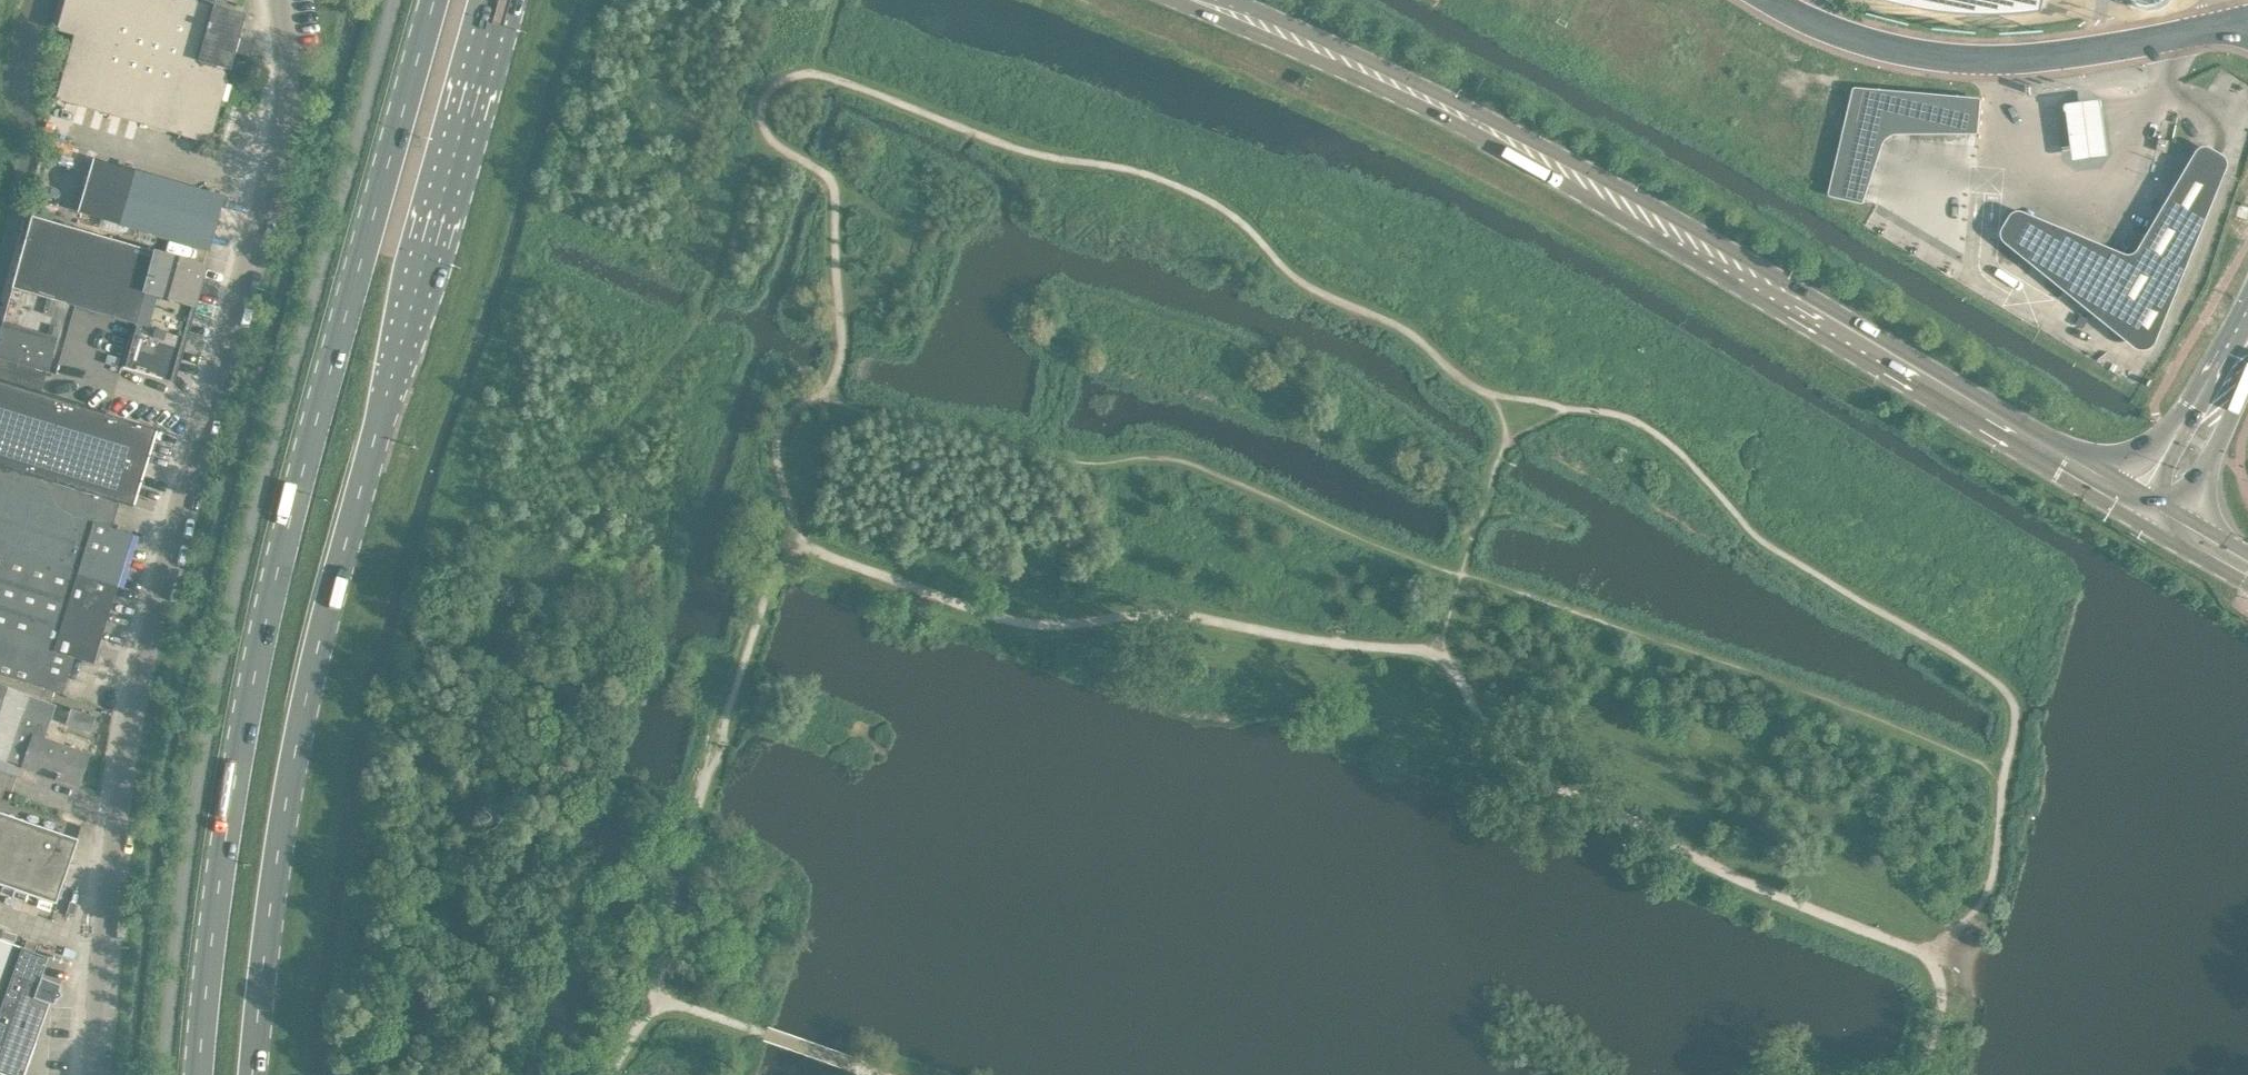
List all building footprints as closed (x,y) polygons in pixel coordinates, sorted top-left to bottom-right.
[(209,142),(227,80),(224,79),(227,68),(230,69),(235,51),(247,54),(251,40),(239,36),(245,13),(199,0),(65,0),(57,29),(74,34),(56,98),(176,132),(176,133),(209,142)] [(1895,2),(1919,8),(1944,12),(1969,14),(1994,14),(2010,14),(2026,13),(2042,11),(2045,0),(1886,0),(1895,2)] [(2133,2),(2140,7),(2150,8),(2159,7),(2167,3),(2169,0),(2131,0),(2133,2)] [(1841,196),(1875,197),(1877,129),(1980,133),(1982,92),(1845,87),(1841,196)] [(2068,115),(2073,158),(2110,153),(2105,110),(2103,95),(2066,100),(2068,115)] [(2170,139),(2159,137),(2156,149),(2167,152),(2170,139)] [(2009,219),(2003,236),(2140,345),(2150,349),(2169,325),(2229,152),(2203,143),(2193,156),(2190,166),(2174,185),(2169,199),(2159,212),(2156,222),(2143,238),(2138,251),(2017,209),(2009,219)] [(78,211),(208,248),(223,196),(94,158),(78,211)] [(41,393),(47,371),(56,374),(75,305),(135,322),(122,367),(161,378),(161,377),(170,380),(190,310),(191,310),(203,265),(32,216),(0,328),(0,381),(41,393)] [(118,501),(132,505),(155,428),(122,418),(108,414),(49,396),(41,393),(0,381),(0,465),(118,501)] [(78,573),(117,585),(133,533),(125,531),(127,525),(112,521),(118,501),(0,465),(0,549),(78,573)] [(67,694),(70,683),(73,674),(68,673),(73,656),(74,655),(54,650),(78,573),(0,549),(0,673),(67,694)] [(78,573),(54,650),(74,655),(73,656),(93,662),(109,610),(113,611),(117,599),(113,598),(117,585),(78,573)] [(30,695),(0,684),(0,758),(7,760),(7,759),(22,765),(22,766),(49,775),(50,773),(56,775),(55,779),(58,780),(58,779),(78,785),(85,765),(80,764),(84,752),(89,754),(89,753),(44,737),(56,704),(30,695)] [(66,723),(90,731),(95,715),(71,707),(66,723)] [(56,902),(65,874),(77,838),(0,812),(0,882),(56,902)] [(0,939),(0,1072),(10,1074),(23,1074),(49,1002),(54,1003),(55,998),(61,995),(59,989),(61,983),(41,975),(48,956),(0,939)]
